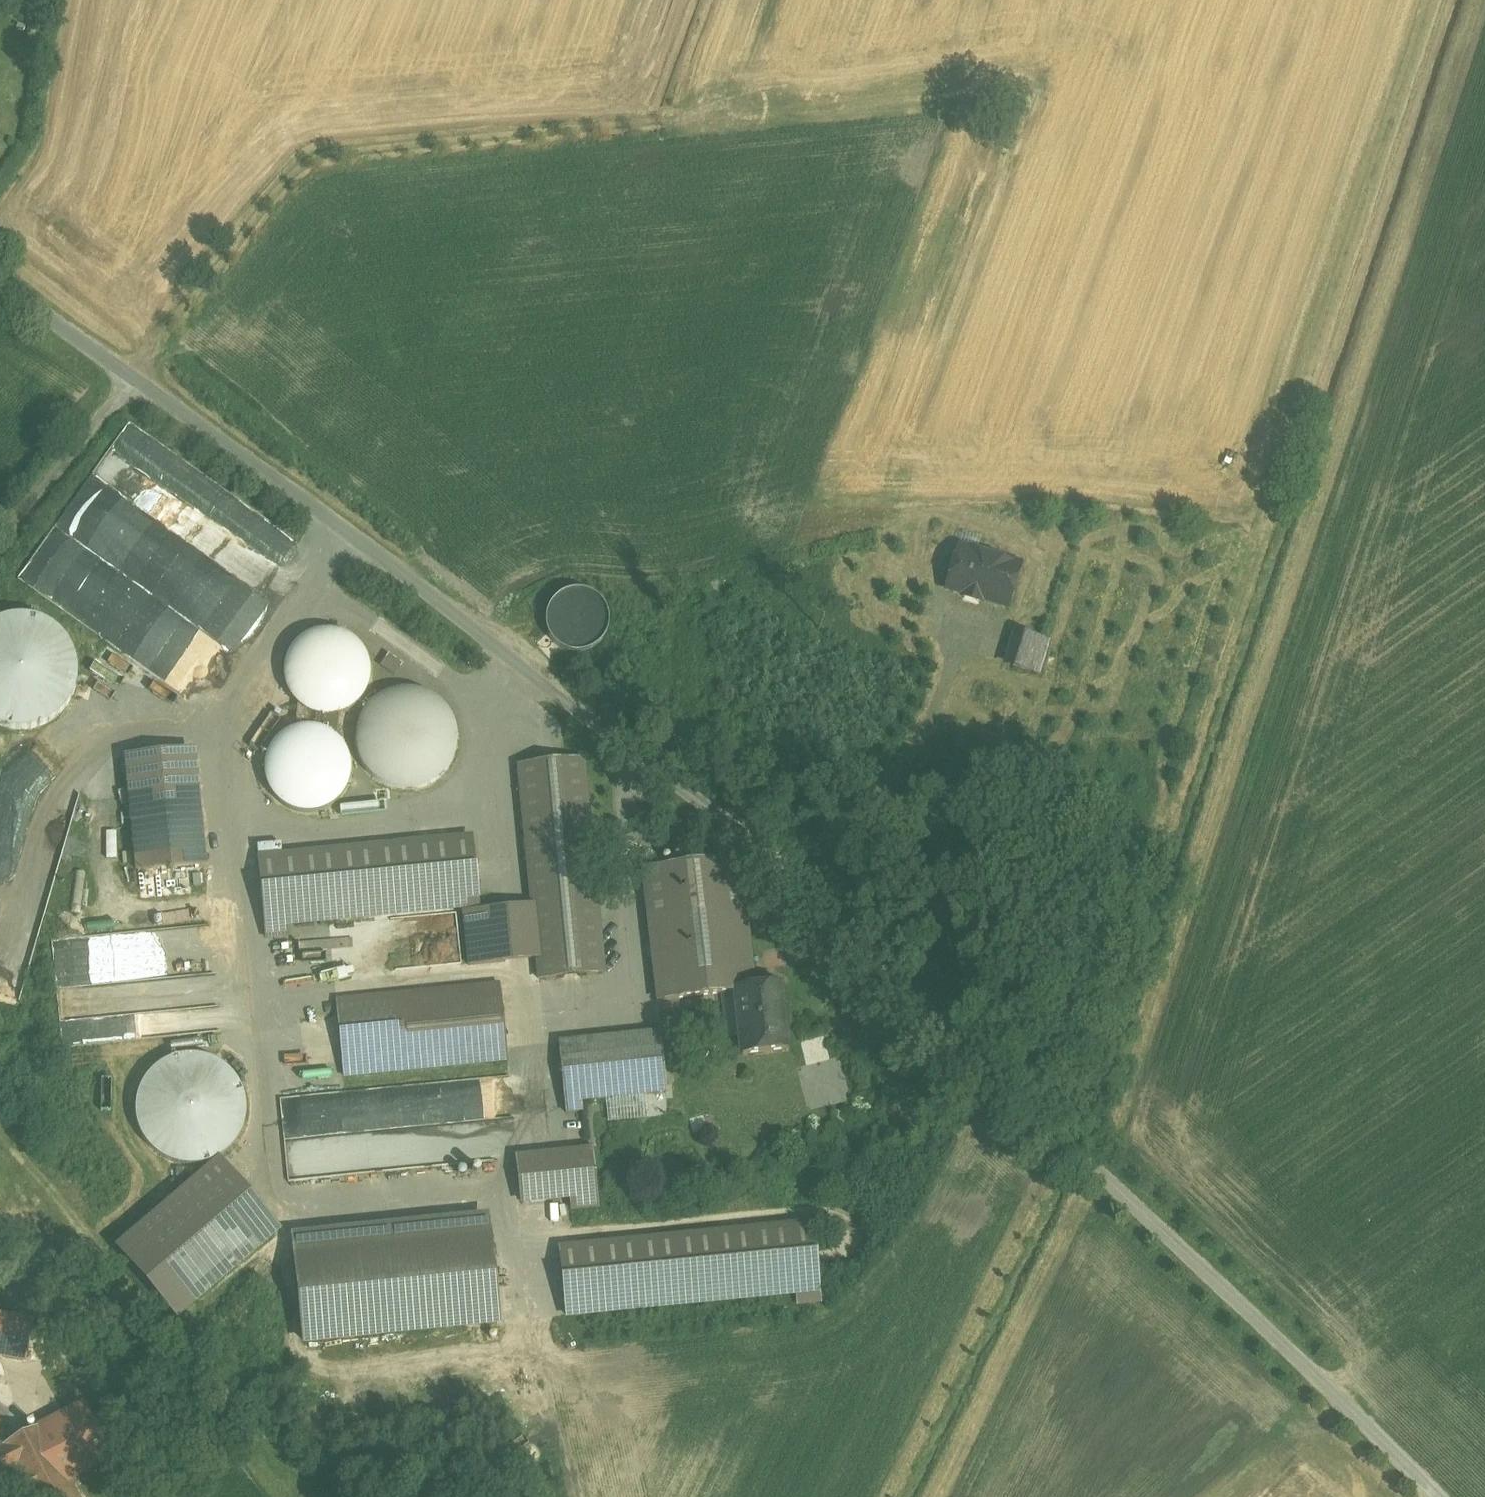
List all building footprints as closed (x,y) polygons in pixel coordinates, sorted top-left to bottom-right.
[(126,422),(25,582),(72,612),(104,560),(177,606),(189,587),(179,580),(182,576),(175,572),(184,558),(191,563),(200,548),(177,534),(196,505),(201,508),(207,498),(209,499),(220,481),(126,422)] [(1021,565),(960,547),(947,588),(1008,607),(1021,565)] [(569,653),(617,639),(601,586),(553,600),(569,653)] [(2,730),(20,733),(39,730),(56,721),(69,706),(77,688),(78,668),(73,649),(61,633),(45,622),(25,617),(6,619),(0,621),(0,729),(2,730)] [(341,632),(334,630),(327,630),(319,631),(312,633),(307,636),(303,638),(299,641),(296,644),(294,647),(291,651),(288,657),(287,661),(286,665),(285,669),(285,674),(285,679),(286,682),(287,687),(289,692),(292,697),(295,701),(299,705),(303,708),(307,711),(312,713),(317,715),(324,716),(330,717),(337,716),(341,714),(347,712),(350,710),(355,707),(358,705),(360,702),(363,699),(365,696),(367,693),(368,689),(370,684),(371,679),(371,673),(371,667),(370,664),(369,659),(367,655),(364,650),(361,645),(357,641),(354,639),(351,636),(346,634),(341,632)] [(1049,643),(1024,635),(1019,649),(1044,657),(1049,643)] [(403,666),(390,657),(383,666),(396,676),(403,666)] [(413,689),(406,689),(398,690),(392,691),(386,694),(381,697),(377,700),(373,702),(369,707),(367,710),(364,713),(362,717),(360,722),(359,727),(358,732),(357,735),(357,741),(357,746),(358,749),(359,753),(360,758),(362,762),(365,768),(370,773),(374,777),(377,780),(382,783),(387,786),(395,789),(402,790),(410,790),(418,789),(423,788),(426,787),(430,785),(434,783),(438,780),(442,777),(447,772),(451,766),(454,760),(456,756),(457,751),(458,745),(458,742),(458,738),(458,733),(457,729),(456,725),(455,722),(453,718),(452,715),(450,712),(448,709),(445,705),(442,702),(439,700),(435,697),(430,694),(427,693),(422,691),(413,689)] [(300,728),(295,729),(290,731),(285,734),(280,738),(277,741),(274,744),(271,748),(269,753),(267,757),(267,760),(266,764),(265,771),(266,775),(266,778),(267,781),(268,785),(269,788),(272,793),(276,798),(280,802),(284,805),(289,808),(293,810),(298,812),(304,813),(311,813),(318,812),(322,811),(328,809),(334,805),(338,802),(343,797),(346,792),(349,786),(350,782),(351,777),(352,773),(352,769),(352,765),(351,760),(350,756),(348,752),(345,747),(342,742),(339,739),(336,736),(332,733),(328,731),(322,729),(315,727),(307,726),(300,728)] [(194,752),(128,758),(139,872),(205,866),(194,752)] [(584,760),(520,766),(533,905),(539,960),(541,981),(605,974),(584,760)] [(473,838),(260,858),(268,938),(290,936),(289,925),(479,907),(473,838)] [(740,859),(639,870),(655,1005),(733,996),(732,989),(755,987),(740,859)] [(533,905),(461,913),(466,967),(539,960),(533,905)] [(25,1002),(32,962),(0,956),(0,998),(25,1002)] [(755,987),(732,989),(733,996),(739,1057),(790,1052),(783,984),(755,987)] [(501,985),(338,1001),(345,1077),(509,1061),(501,985)] [(92,1021),(94,1038),(151,1029),(149,1013),(92,1021)] [(661,1032),(560,1043),(566,1104),(667,1093),(661,1032)] [(208,1059),(202,1057),(195,1056),(188,1056),(179,1057),(173,1058),(166,1061),(159,1066),(154,1069),(150,1073),(147,1077),(143,1083),(140,1089),(138,1093),(137,1097),(136,1102),(135,1107),(135,1112),(136,1117),(136,1121),(137,1125),(139,1130),(141,1135),(144,1141),(150,1148),(155,1153),(158,1155),(161,1157),(165,1159),(168,1161),(173,1163),(179,1165),(186,1166),(193,1166),(200,1165),(206,1163),(211,1162),(216,1159),(220,1157),(224,1154),(227,1151),(231,1148),(233,1145),(238,1139),(241,1131),(243,1125),(245,1119),(245,1115),(245,1109),(245,1104),(244,1099),(243,1095),(241,1091),(240,1087),(236,1081),(232,1075),(227,1070),(223,1067),(219,1064),(216,1062),(212,1060),(208,1059)] [(452,1081),(283,1098),(291,1181),(415,1169),(414,1158),(428,1157),(427,1151),(443,1150),(442,1144),(430,1146),(429,1137),(420,1138),(419,1130),(456,1126),(452,1081)] [(592,1152),(519,1159),(523,1203),(597,1195),(592,1152)] [(282,1232),(218,1158),(114,1247),(178,1321),(282,1232)] [(489,1215),(290,1236),(302,1348),(500,1328),(489,1215)] [(560,1247),(567,1318),(819,1293),(812,1221),(560,1247)] [(0,1315),(0,1356),(26,1361),(33,1321),(0,1315)] [(115,1460),(84,1400),(36,1425),(38,1429),(42,1427),(61,1463),(71,1482),(115,1460)] [(0,1448),(0,1495),(23,1483),(61,1463),(42,1427),(38,1429),(0,1448)] [(23,1483),(31,1496),(79,1496),(71,1482),(61,1463),(23,1483)] [(0,1495),(0,1496),(31,1496),(23,1483),(0,1495)]
